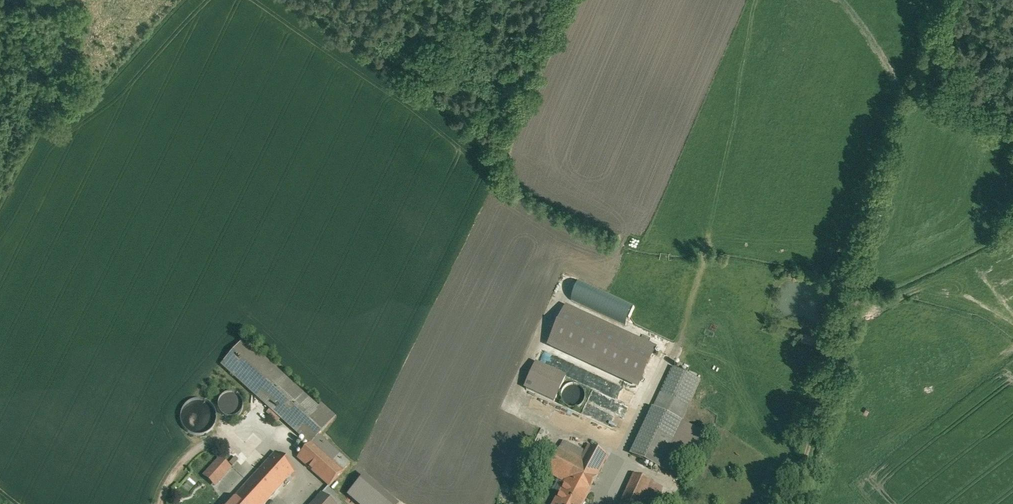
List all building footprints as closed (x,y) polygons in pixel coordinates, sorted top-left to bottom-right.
[(850,259),(839,255),(835,269),(846,272),(850,259)] [(623,324),(632,305),(562,274),(556,288),(568,293),(566,298),(623,324)] [(559,306),(541,347),(635,387),(652,346),(559,306)] [(802,337),(801,341),(813,346),(816,337),(804,333),(802,337)] [(319,409),(243,341),(219,367),(301,441),(317,441),(320,437),(336,420),(325,410),(321,407),(319,409)] [(551,403),(563,376),(532,362),(519,388),(551,403)] [(700,381),(673,368),(662,391),(690,404),(700,381)] [(616,384),(582,370),(576,383),(611,397),(616,384)] [(575,384),(572,384),(570,385),(567,386),(566,387),(565,388),(563,389),(562,390),(562,392),(561,394),(561,395),(561,397),(561,399),(562,401),(563,403),(564,404),(566,406),(567,407),(568,408),(570,408),(573,409),(576,408),(578,408),(579,407),(581,406),(583,404),(584,402),(585,400),(585,398),(585,396),(585,394),(584,392),(583,390),(582,388),(580,386),(578,385),(577,385),(575,384)] [(690,404),(662,391),(653,409),(681,422),(690,404)] [(224,393),(220,396),(216,400),(215,405),(215,410),(218,414),(222,418),(227,419),(232,419),(237,416),(240,412),(242,407),(241,402),(239,398),(235,394),(230,393),(224,393)] [(183,408),(179,413),(177,420),(179,427),(182,433),(188,437),(195,439),(202,438),(208,434),(212,428),(213,421),(212,414),(209,408),(203,404),(196,403),(189,404),(183,408)] [(622,417),(585,404),(580,416),(618,429),(622,417)] [(681,422),(653,409),(632,455),(659,468),(681,422)] [(697,430),(681,422),(659,468),(675,475),(697,430)] [(585,454),(563,442),(547,472),(566,483),(569,478),(590,490),(608,456),(589,446),(585,454)] [(312,444),(297,460),(328,490),(343,474),(342,473),(318,450),(312,444)] [(325,444),(318,450),(342,473),(348,466),(325,444)] [(273,454),(228,503),(270,503),(296,475),(273,454)] [(219,458),(201,477),(214,490),(232,471),(219,458)] [(536,469),(527,466),(523,481),(532,484),(536,469)] [(366,474),(347,498),(354,503),(399,503),(400,503),(385,490),(376,482),(366,474)] [(621,503),(643,503),(653,484),(634,475),(621,503)] [(569,478),(566,483),(555,503),(583,503),(591,490),(590,490),(569,478)] [(322,496),(330,503),(337,503),(340,501),(328,490),(322,496)] [(314,503),(330,503),(322,496),(314,503)]
